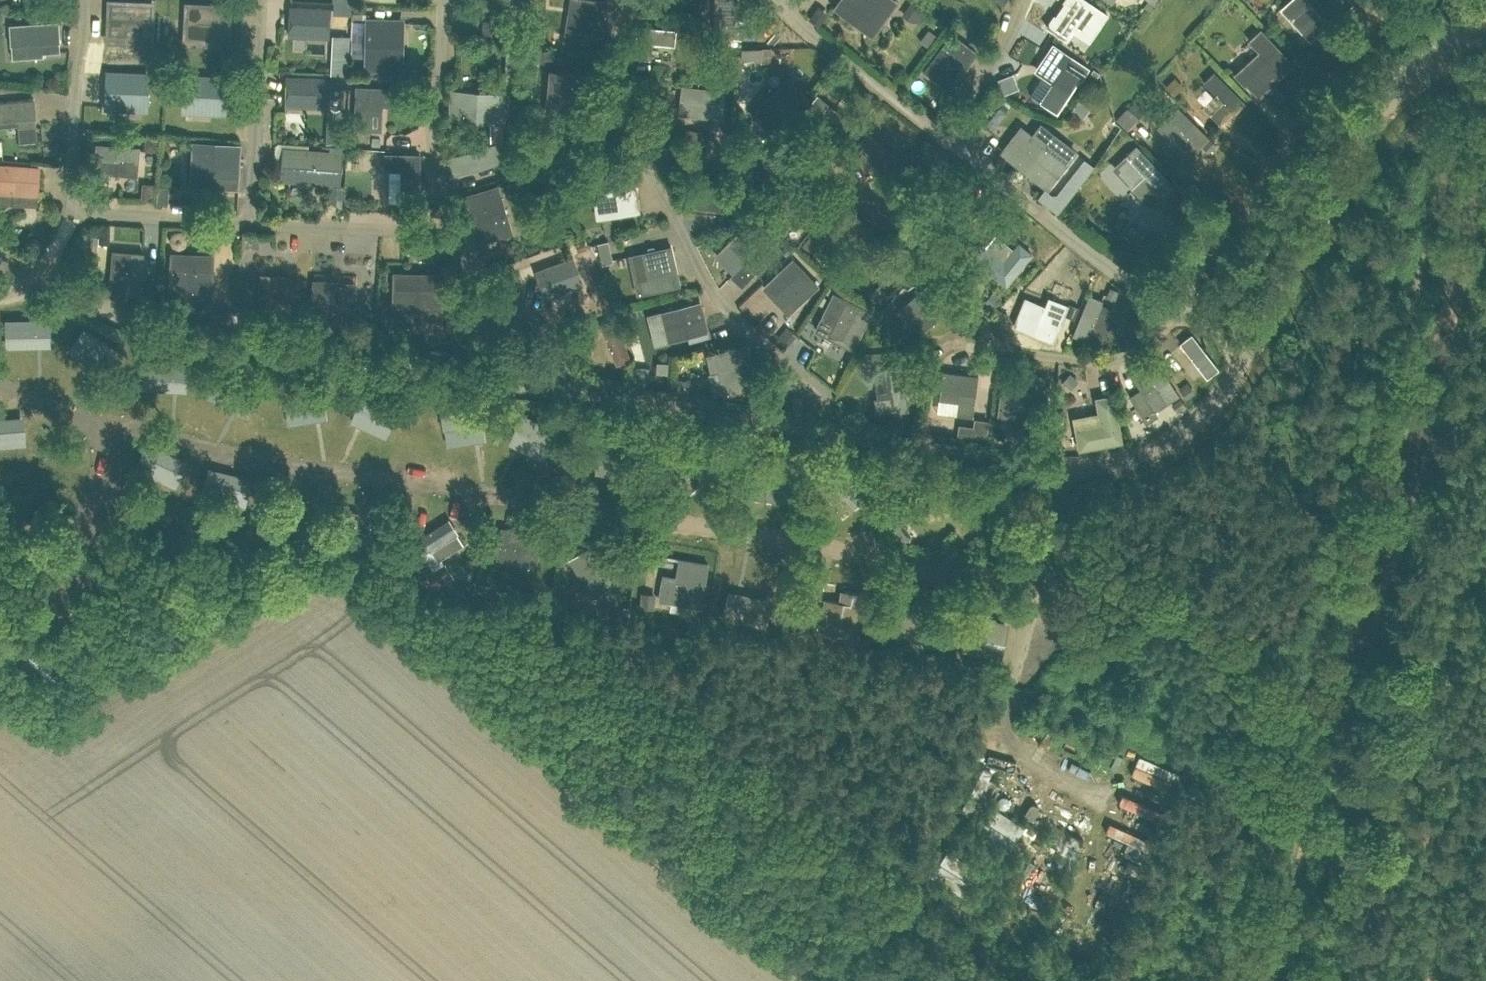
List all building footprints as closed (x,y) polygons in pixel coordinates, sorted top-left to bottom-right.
[(469,16),(462,0),(453,4),(460,20),(469,16)] [(574,38),(576,30),(602,34),(607,1),(600,0),(593,0),(590,19),(567,15),(564,36),(574,38)] [(757,32),(757,16),(733,16),(733,0),(713,0),(713,32),(757,32)] [(833,9),(838,0),(815,0),(833,9)] [(869,35),(895,1),(894,0),(845,0),(837,10),(869,35)] [(1056,15),(1090,38),(1107,13),(1088,0),(1063,0),(1062,0),(1064,2),(1056,15)] [(1309,38),(1339,11),(1329,0),(1309,0),(1291,17),(1309,38)] [(289,37),(330,40),(331,8),(291,6),(289,37)] [(115,20),(113,30),(153,36),(155,26),(115,20)] [(353,20),(351,53),(366,54),(367,21),(353,20)] [(368,67),(401,68),(401,48),(393,48),(393,21),(368,20),(368,67)] [(14,25),(15,44),(42,42),(43,52),(60,50),(59,40),(57,21),(14,25)] [(635,52),(672,56),(675,25),(638,21),(635,52)] [(1024,32),(1045,44),(1052,33),(1031,21),(1024,32)] [(1258,71),(1246,81),(1259,95),(1293,62),(1262,29),(1250,40),(1259,50),(1248,61),(1258,71)] [(922,69),(934,77),(952,52),(966,62),(975,51),(950,32),(922,69)] [(350,38),(335,38),(335,68),(351,67),(350,38)] [(1036,71),(1052,82),(1039,100),(1056,112),(1088,66),(1055,43),(1036,71)] [(511,48),(509,68),(524,69),(526,49),(511,48)] [(24,73),(24,62),(2,62),(2,73),(24,73)] [(108,66),(106,105),(144,107),(147,69),(108,66)] [(547,95),(587,100),(590,71),(550,67),(547,95)] [(187,70),(185,107),(225,109),(227,72),(187,70)] [(1205,82),(1223,100),(1210,112),(1220,122),(1243,100),(1215,72),(1205,82)] [(330,76),(285,74),(284,104),(328,106),(327,142),(340,142),(343,81),(329,80),(330,76)] [(753,115),(773,132),(804,94),(784,77),(753,115)] [(682,86),(681,100),(699,101),(698,116),(720,118),(722,89),(682,86)] [(451,155),(457,172),(512,155),(507,139),(498,141),(501,92),(453,89),(451,117),(485,119),(483,146),(451,155)] [(18,118),(19,128),(36,127),(35,117),(34,98),(0,101),(0,120),(18,118)] [(803,116),(835,140),(844,129),(812,104),(803,116)] [(1167,118),(1194,147),(1205,138),(1178,108),(1167,118)] [(1020,124),(999,151),(1048,189),(1078,150),(1041,121),(1032,133),(1020,124)] [(191,173),(235,175),(237,144),(193,141),(191,173)] [(97,142),(94,172),(138,177),(141,147),(97,142)] [(860,142),(851,154),(882,178),(891,167),(860,142)] [(1172,186),(1136,147),(1113,168),(1149,207),(1172,186)] [(286,168),(299,169),(299,177),(339,179),(340,151),(287,148),(286,168)] [(386,202),(419,202),(420,154),(386,154),(386,202)] [(38,193),(39,167),(0,165),(0,191),(38,193)] [(701,177),(700,191),(715,193),(713,207),(738,210),(741,182),(701,177)] [(477,243),(513,232),(498,181),(462,192),(477,243)] [(596,188),(598,203),(637,197),(635,183),(596,188)] [(829,211),(860,236),(869,225),(838,200),(829,211)] [(728,243),(745,260),(731,274),(741,285),(765,260),(738,233),(728,243)] [(971,254),(1007,283),(1032,253),(1019,243),(1004,261),(980,242),(971,254)] [(628,254),(636,293),(680,284),(671,245),(628,254)] [(110,293),(141,295),(144,253),(129,252),(128,278),(111,277),(110,293)] [(171,308),(210,310),(212,255),(173,254),(171,308)] [(535,270),(545,297),(583,283),(573,256),(535,270)] [(763,287),(782,306),(810,278),(791,259),(763,287)] [(1063,263),(1063,277),(1075,278),(1075,263),(1063,263)] [(258,321),(285,323),(287,276),(273,275),(272,294),(259,293),(258,321)] [(311,318),(340,320),(342,281),(314,279),(311,318)] [(912,322),(922,333),(948,309),(927,284),(916,294),(928,307),(912,322)] [(444,291),(393,290),(392,330),(444,330),(444,291)] [(1073,332),(1086,338),(1102,301),(1088,295),(1073,332)] [(1020,311),(1057,327),(1063,313),(1026,298),(1020,311)] [(827,335),(853,347),(871,311),(845,299),(827,335)] [(661,311),(665,326),(685,321),(689,335),(707,330),(700,301),(661,311)] [(50,318),(6,319),(6,333),(50,332),(50,318)] [(615,320),(600,326),(617,365),(631,359),(615,320)] [(84,326),(76,338),(112,363),(121,351),(84,326)] [(1217,368),(1191,333),(1179,342),(1206,377),(1217,368)] [(717,354),(727,392),(757,384),(747,346),(717,354)] [(1127,390),(1145,417),(1155,410),(1152,405),(1176,389),(1154,356),(1151,357),(1150,356),(1144,360),(1144,362),(1130,371),(1138,384),(1127,390)] [(143,361),(143,375),(187,377),(188,363),(143,361)] [(875,397),(877,411),(907,407),(902,367),(888,369),(891,395),(875,397)] [(940,398),(959,401),(957,413),(973,415),(978,374),(944,369),(940,398)] [(997,414),(1033,419),(1039,374),(1004,369),(997,414)] [(322,385),(282,392),(285,407),(325,401),(322,385)] [(363,391),(357,405),(393,422),(400,408),(363,391)] [(1072,416),(1078,449),(1122,441),(1114,393),(1095,396),(1097,412),(1072,416)] [(481,407),(442,413),(444,428),(484,422),(481,407)] [(522,413),(515,427),(551,444),(558,430),(522,413)] [(0,430),(0,444),(45,443),(45,428),(0,430)] [(142,453),(135,465),(176,484),(182,471),(142,453)] [(756,483),(771,485),(769,497),(786,500),(793,458),(761,453),(756,483)] [(857,457),(821,483),(835,501),(844,495),(853,507),(879,488),(857,457)] [(205,479),(202,492),(245,503),(248,489),(205,479)] [(441,564),(430,548),(456,532),(448,519),(408,545),(416,557),(426,573),(441,564)] [(496,557),(535,564),(538,551),(541,534),(502,527),(496,557)] [(569,557),(592,596),(619,580),(612,567),(598,576),(582,550),(569,557)] [(692,562),(678,560),(674,585),(663,583),(661,598),(701,603),(707,564),(692,562)] [(752,581),(747,612),(787,619),(792,587),(752,581)] [(821,630),(853,635),(860,593),(843,590),(841,602),(827,599),(821,630)] [(889,621),(924,643),(941,616),(916,600),(908,613),(898,606),(889,621)] [(965,637),(985,641),(983,650),(998,653),(1004,623),(969,616),(965,637)] [(1129,765),(1121,789),(1132,792),(1140,769),(1129,765)] [(992,805),(976,834),(1014,854),(1029,825),(992,805)] [(1065,851),(1040,839),(1013,896),(1048,912),(1083,839),(1073,834),(1065,851)] [(974,893),(986,865),(947,848),(935,877),(974,893)]
